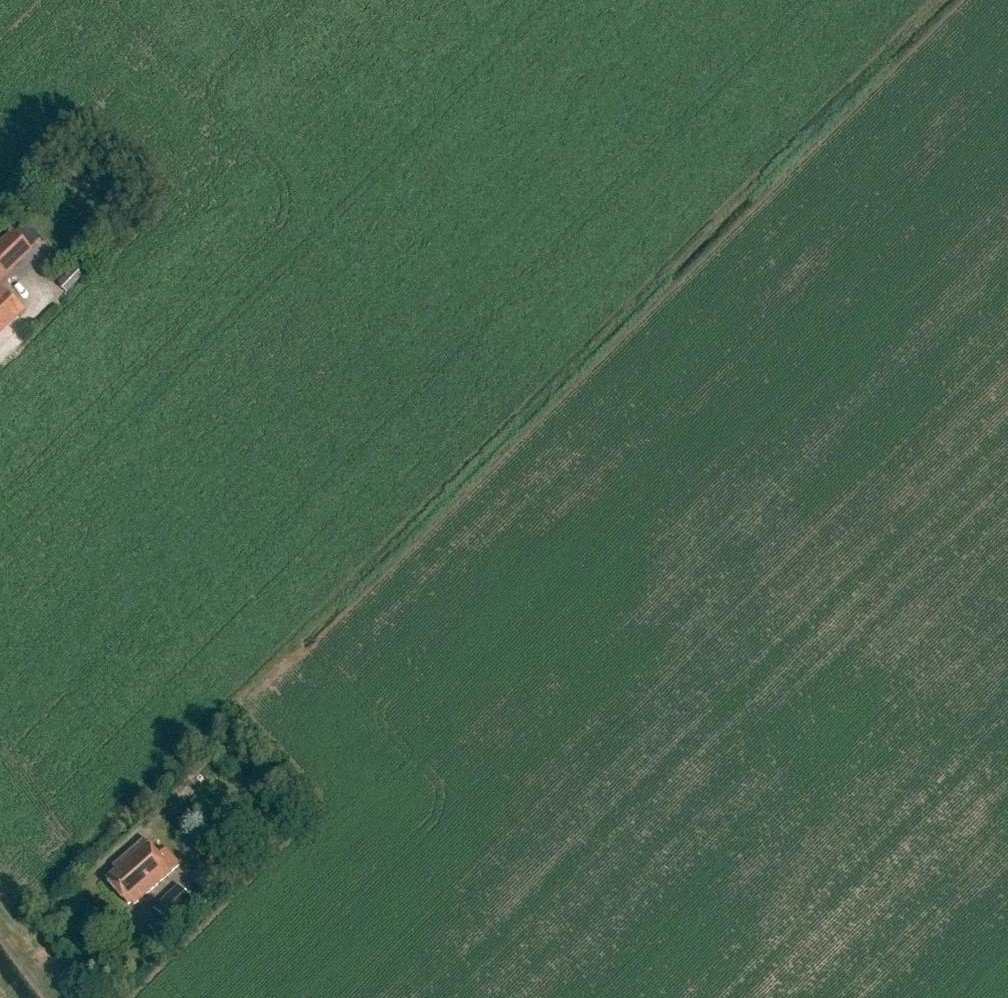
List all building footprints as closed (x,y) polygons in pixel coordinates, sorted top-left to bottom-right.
[(33,251),(12,230),(0,242),(0,284),(33,251)] [(67,294),(84,276),(74,267),(57,284),(67,294)] [(22,308),(3,288),(0,291),(0,328),(22,308)] [(113,868),(117,872),(107,881),(129,906),(132,903),(134,906),(180,866),(166,849),(158,856),(145,840),(113,868)] [(179,887),(155,910),(169,925),(193,901),(179,887)]
